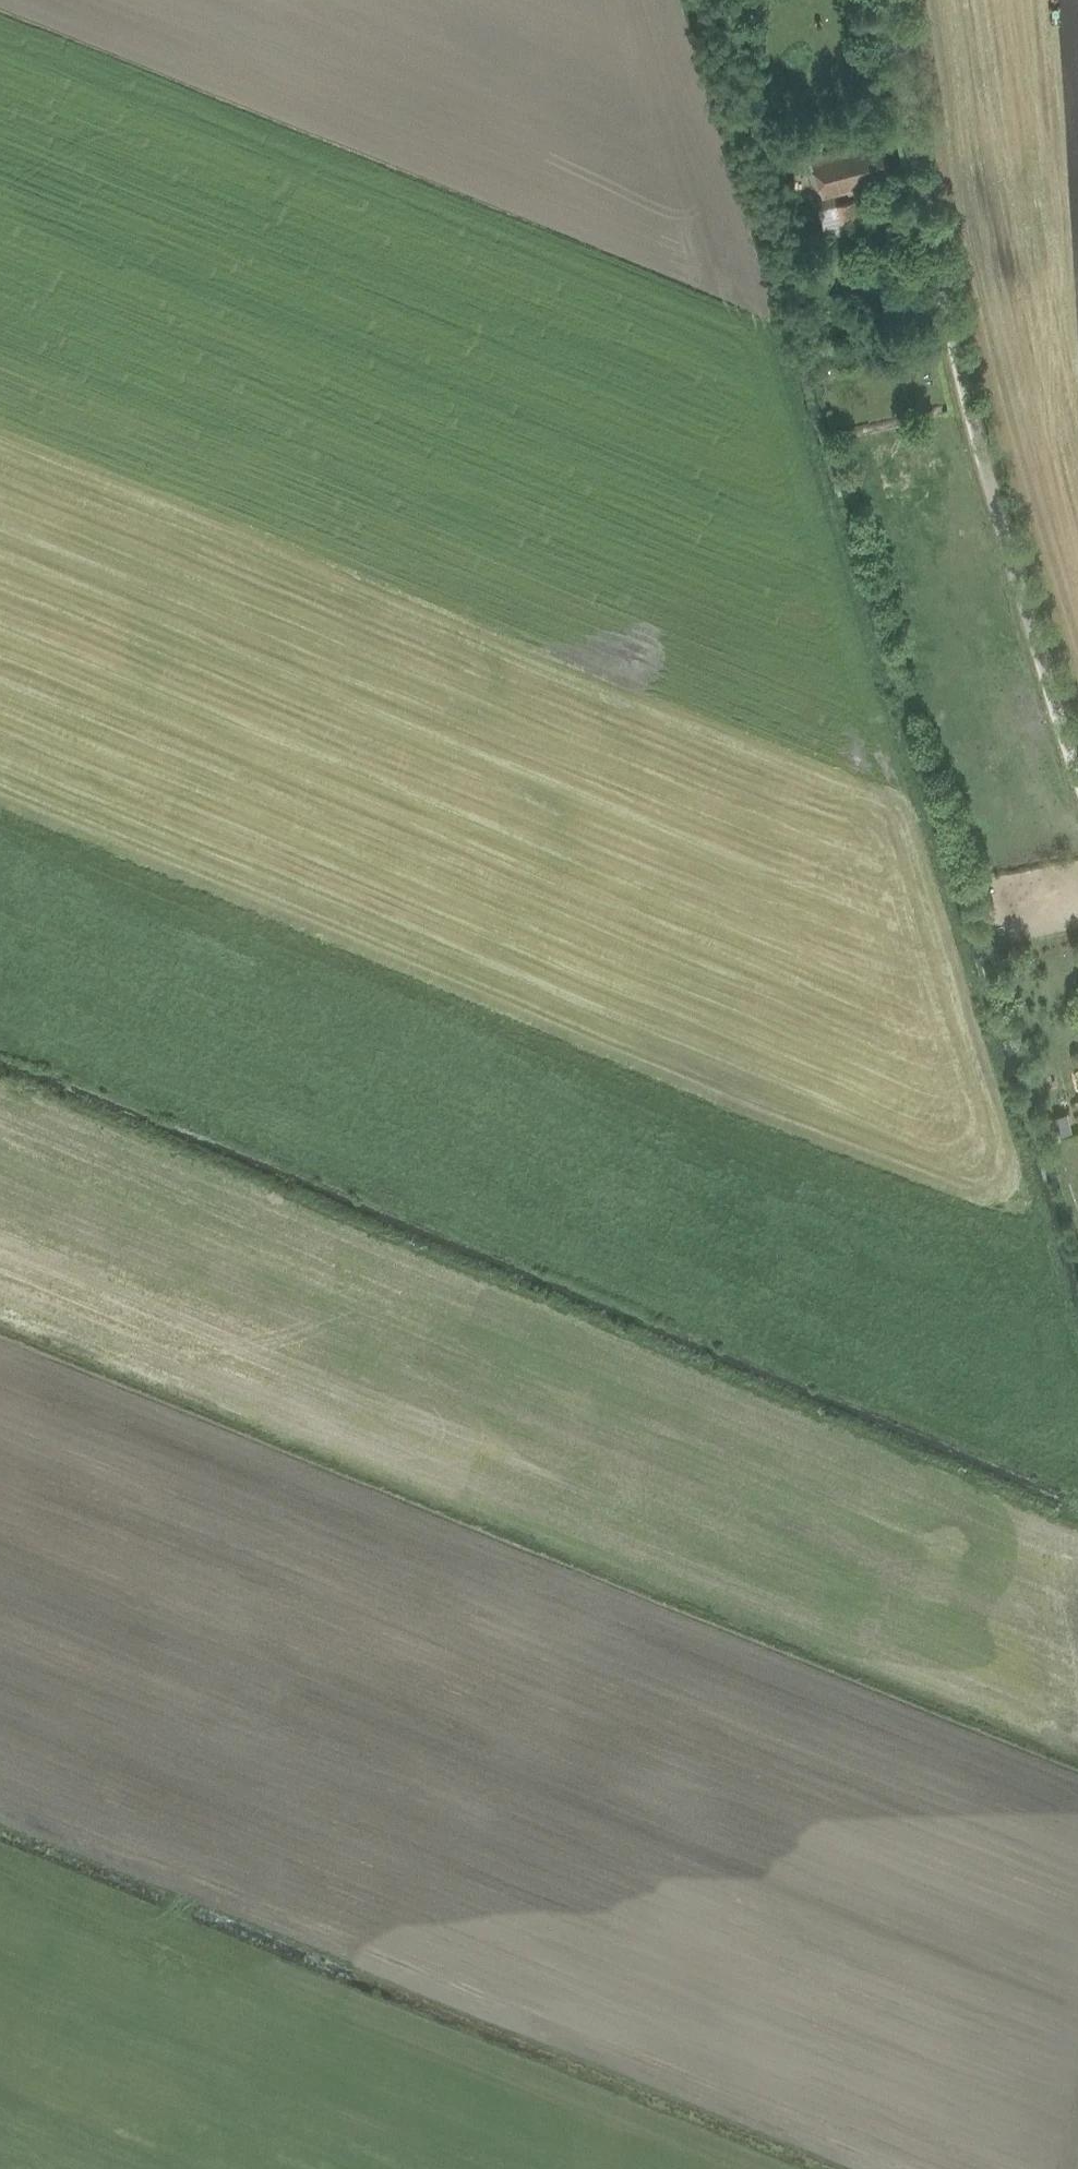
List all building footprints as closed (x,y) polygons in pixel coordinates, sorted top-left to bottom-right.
[(886,137),(818,154),(828,195),(896,178),(886,137)] [(859,199),(823,204),(826,229),(863,223),(859,199)]
